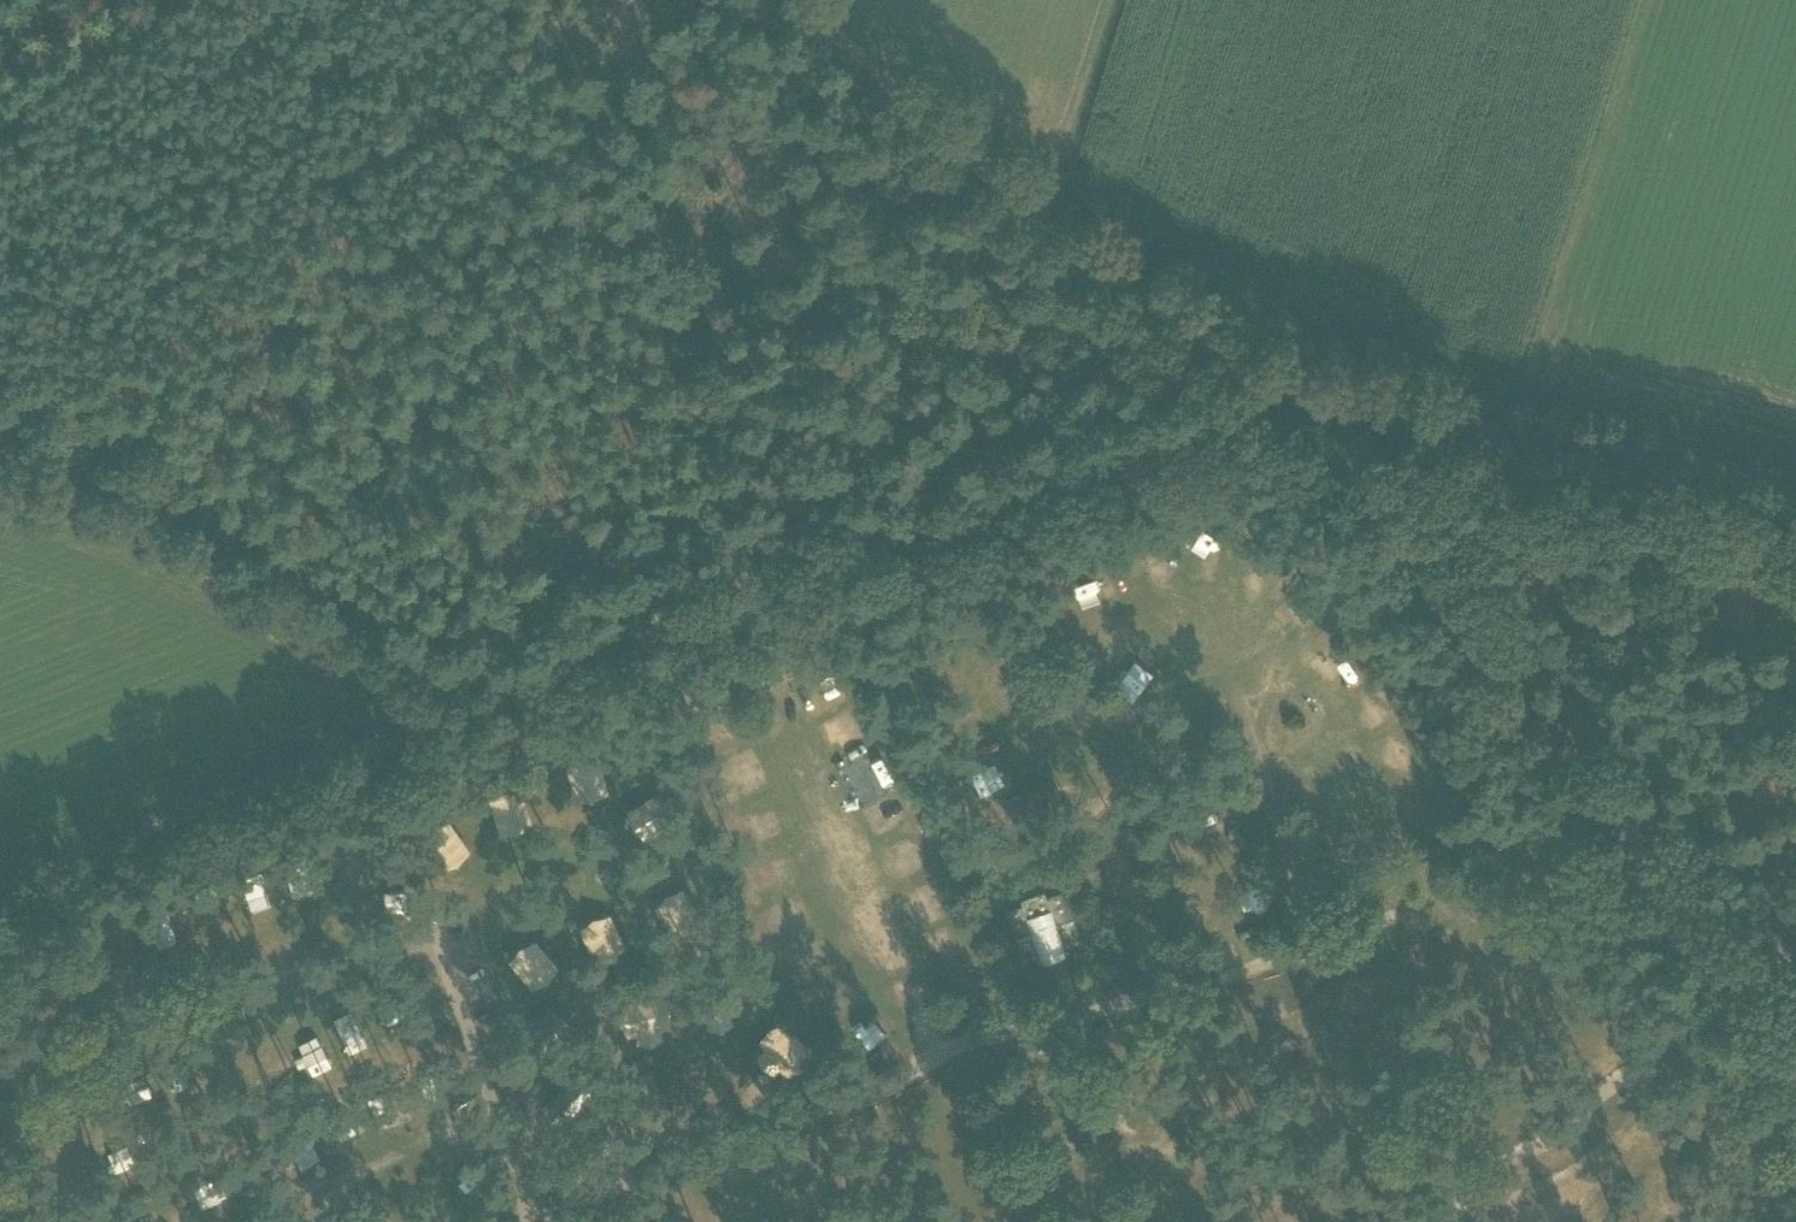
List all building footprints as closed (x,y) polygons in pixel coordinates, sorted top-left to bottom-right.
[(1306,588),(1282,606),(1295,623),(1319,604),(1306,588)] [(987,769),(966,777),(972,794),(993,786),(987,769)] [(476,805),(485,827),(510,817),(501,795),(476,805)] [(1215,821),(1222,848),(1245,841),(1237,815),(1215,821)] [(463,881),(449,885),(453,902),(467,899),(463,881)] [(1024,969),(1042,963),(1041,961),(1065,953),(1066,955),(1084,949),(1064,892),(1047,898),(1045,892),(1021,900),(1023,906),(1005,912),(1024,969)] [(475,965),(522,949),(515,927),(467,943),(475,965)] [(686,988),(689,1021),(741,1016),(737,983),(686,988)] [(621,1038),(667,1032),(663,996),(616,1001),(621,1038)] [(795,1071),(790,1023),(757,1026),(762,1074),(795,1071)] [(1645,1124),(1629,1115),(1603,1163),(1619,1172),(1645,1124)] [(209,1175),(194,1188),(213,1209),(228,1196),(209,1175)] [(1599,1214),(1599,1195),(1544,1195),(1544,1214),(1599,1214)] [(1349,1205),(1337,1221),(1360,1221),(1364,1216),(1349,1205)] [(100,1218),(102,1221),(138,1221),(131,1206),(100,1218)]
